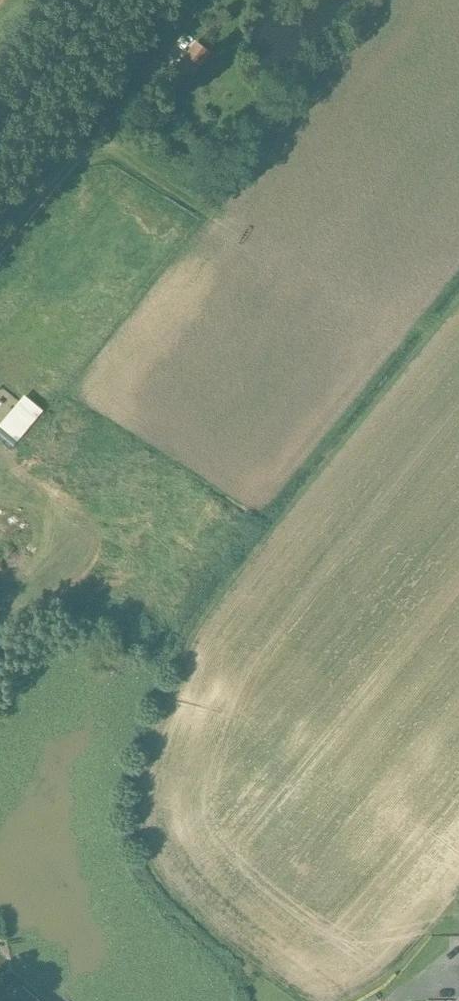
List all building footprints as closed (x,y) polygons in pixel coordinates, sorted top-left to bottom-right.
[(196,43),(179,65),(192,75),(209,53),(196,43)] [(11,1000),(40,1000),(23,987),(11,1000)]
